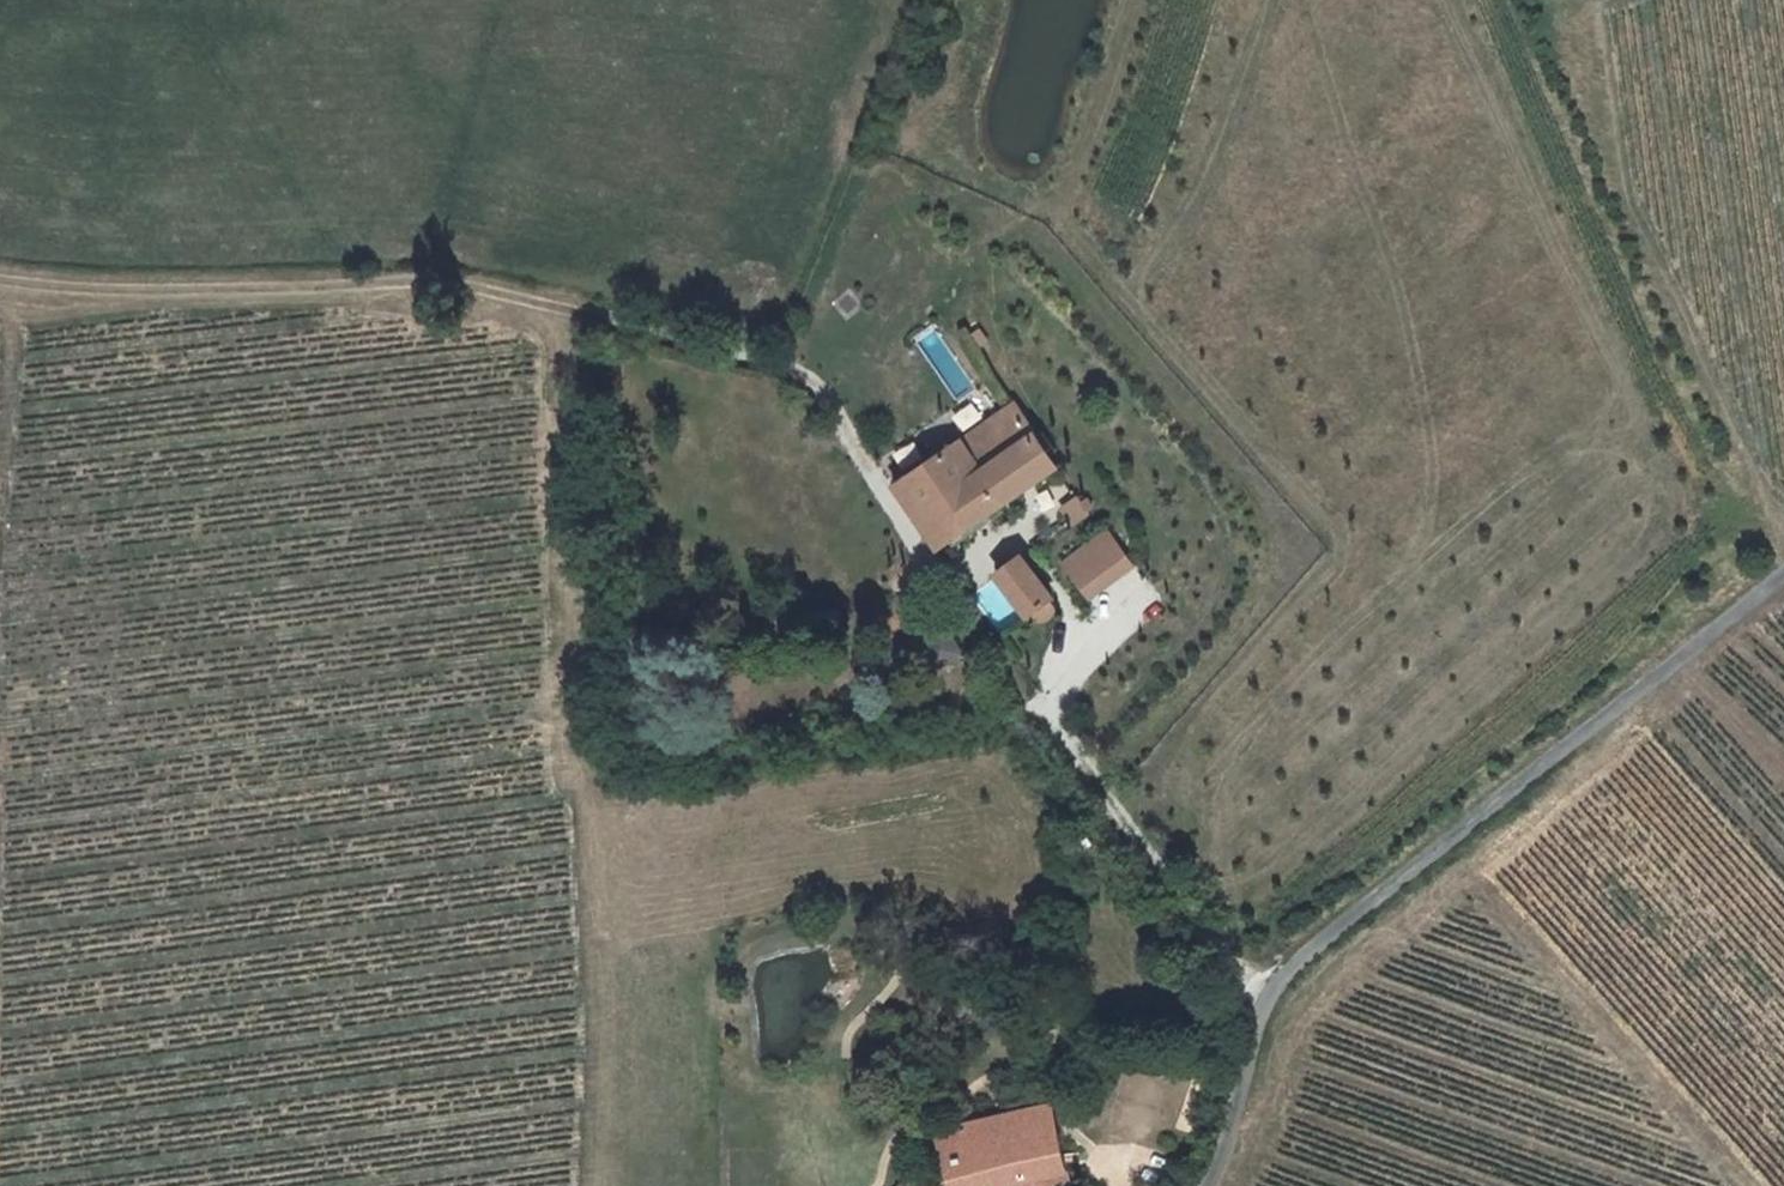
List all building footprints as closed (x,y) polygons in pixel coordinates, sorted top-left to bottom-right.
[(1018,402),(966,437),(987,467),(1039,430),(1018,402)] [(1062,461),(1039,430),(987,467),(966,437),(901,483),(945,545),(1062,461)] [(1095,491),(1088,496),(1094,504),(1100,498),(1095,491)] [(1094,504),(1088,496),(1085,492),(1063,507),(1074,523),(1097,508),(1094,504)] [(1131,554),(1122,542),(1074,581),(1084,594),(1131,554)] [(1033,615),(1058,596),(1029,557),(1004,575),(1033,615)] [(963,632),(935,648),(950,672),(977,655),(963,632)] [(1036,1121),(1008,1128),(1014,1153),(1043,1147),(1036,1121)] [(1008,1128),(926,1147),(936,1185),(1053,1185),(1043,1147),(1014,1153),(1008,1128)]
